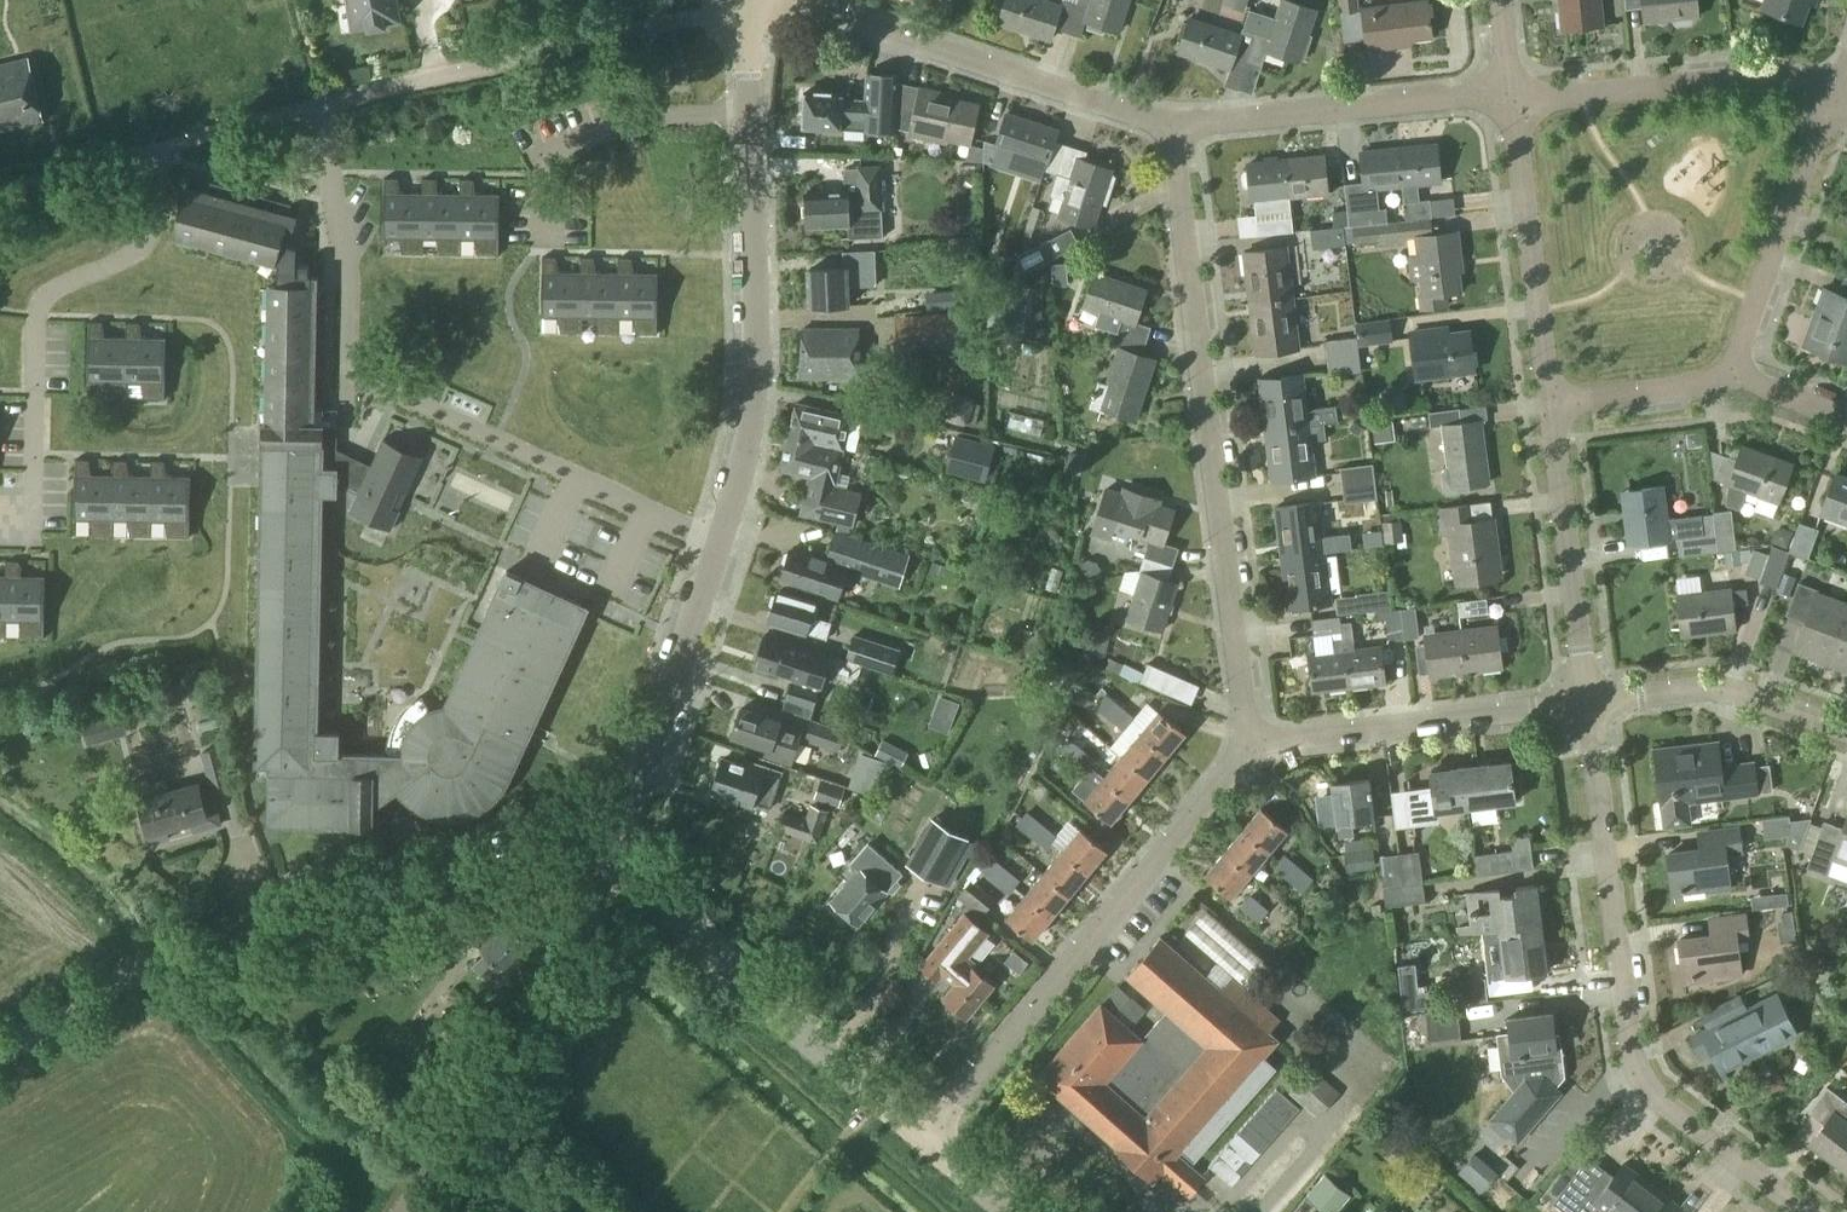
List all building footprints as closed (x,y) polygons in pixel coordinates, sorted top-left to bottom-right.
[(352,29),(368,27),(368,30),(384,27),(384,24),(400,22),(396,0),(348,0),(352,29)] [(1062,6),(1060,6),(1042,0),(1006,0),(999,22),(1051,39),(1054,30),(1062,6)] [(1060,6),(1062,6),(1054,30),(1079,39),(1085,20),(1089,22),(1087,29),(1102,34),(1104,27),(1118,32),(1129,0),(1062,0),(1060,6)] [(1248,0),(1224,0),(1222,4),(1244,11),(1248,0)] [(1242,29),(1256,34),(1246,63),(1260,68),(1266,50),(1299,61),(1300,59),(1303,60),(1308,47),(1304,46),(1316,10),(1287,0),(1282,0),(1276,18),(1249,9),(1242,29)] [(1359,12),(1357,0),(1337,0),(1339,14),(1359,12)] [(1603,25),(1601,0),(1558,0),(1561,29),(1603,25)] [(1644,21),(1670,19),(1676,25),(1688,24),(1692,16),(1698,16),(1696,0),(1642,0),(1644,21)] [(1767,10),(1802,22),(1810,0),(1771,0),(1767,10)] [(1367,49),(1402,45),(1401,39),(1431,35),(1427,1),(1362,9),(1367,49)] [(1183,21),(1177,37),(1182,39),(1178,52),(1230,69),(1233,59),(1246,63),(1256,34),(1242,29),(1240,35),(1189,18),(1188,23),(1183,21)] [(43,121),(28,58),(0,65),(0,131),(43,121)] [(898,84),(899,74),(866,73),(865,99),(842,98),(842,97),(805,94),(803,129),(840,131),(895,134),(895,130),(898,84)] [(671,84),(678,83),(677,74),(670,75),(671,84)] [(921,89),(898,84),(895,130),(911,133),(911,135),(947,143),(948,140),(969,145),(978,104),(940,95),(941,91),(922,87),(921,89)] [(1059,175),(1068,146),(1055,142),(1058,131),(1007,113),(996,145),(984,141),(983,163),(989,165),(997,147),(1046,163),(1044,171),(1057,174),(1059,175)] [(817,149),(817,137),(793,138),(794,150),(817,149)] [(1390,204),(1392,221),(1402,220),(1431,218),(1430,201),(1419,202),(1417,184),(1440,182),(1436,144),(1399,148),(1402,186),(1401,186),(1403,203),(1390,204)] [(1059,175),(1057,174),(1050,195),(1065,200),(1059,216),(1093,227),(1100,205),(1105,191),(1110,192),(1115,178),(1111,173),(1113,168),(1084,160),(1087,152),(1068,146),(1059,175)] [(1374,189),(1401,186),(1402,186),(1399,148),(1361,152),(1366,202),(1375,201),(1374,189)] [(1286,159),(1289,197),(1327,193),(1324,155),(1286,159)] [(1289,197),(1286,159),(1248,163),(1249,172),(1244,172),(1241,176),(1242,185),(1245,188),(1250,187),(1252,201),(1254,200),(1255,214),(1290,211),(1289,197)] [(844,189),(804,191),(806,229),(848,227),(848,238),(849,251),(872,250),(872,238),(872,237),(874,237),(873,212),(881,211),(882,211),(880,165),(857,166),(857,167),(857,169),(845,169),(843,169),(844,189)] [(397,179),(384,179),(383,236),(399,237),(402,253),(423,253),(422,237),(422,193),(400,193),(397,179)] [(422,193),(422,237),(437,238),(440,254),(461,254),(461,238),(460,194),(438,194),(435,180),(422,180),(422,193)] [(460,180),(460,194),(461,238),(475,238),(477,254),(498,254),(498,195),(475,195),(473,181),(460,180)] [(559,595),(506,568),(501,579),(443,705),(438,706),(432,708),(427,711),(422,714),(416,721),(412,727),(408,734),(405,742),(404,749),(404,756),(384,756),(340,754),(340,732),(317,732),(318,682),(322,495),(336,495),(336,488),(336,470),(323,469),(323,453),(337,453),(337,426),(333,426),(324,426),(324,410),(316,410),(316,391),(323,392),(324,375),(316,374),(317,357),(324,357),(325,341),(317,341),(318,323),(325,323),(325,307),(318,307),(319,278),(308,278),(308,266),(299,266),(299,278),(295,278),(296,249),(287,246),(296,207),(284,203),(281,214),(278,213),(276,220),(258,214),(262,198),(250,194),(247,204),(244,203),(242,210),(224,205),(229,188),(216,184),(213,195),(209,194),(207,200),(189,195),(177,237),(278,266),(278,286),(269,286),(266,425),(263,425),(263,427),(263,445),(265,445),(265,446),(265,463),(264,488),(264,489),(258,766),(270,766),(269,824),(352,826),(352,828),(372,828),(373,803),(377,800),(392,790),(395,787),(398,791),(404,787),(404,788),(411,795),(419,801),(427,806),(437,809),(447,811),(456,810),(466,808),(475,805),(484,800),(491,793),(497,786),(502,777),(519,740),(526,744),(532,731),(536,723),(588,608),(559,595)] [(1392,221),(1351,226),(1353,244),(1377,242),(1377,244),(1404,241),(1402,220),(1392,221)] [(1312,249),(1345,246),(1342,227),(1310,231),(1312,249)] [(1449,308),(1447,294),(1460,292),(1458,271),(1462,270),(1457,231),(1416,236),(1418,255),(1407,256),(1410,278),(1421,276),(1423,296),(1418,297),(1420,312),(1449,308)] [(1018,259),(1009,283),(1055,260),(1053,257),(1047,245),(1018,259)] [(1250,303),(1293,298),(1286,247),(1244,253),(1250,303)] [(810,307),(848,305),(847,287),(876,286),(875,266),(874,250),(842,252),(843,268),(808,269),(810,307)] [(556,258),(542,258),(542,316),(557,315),(561,332),(581,332),(581,315),(580,273),(558,272),(556,258)] [(580,258),(580,273),(581,315),(595,315),(598,333),(619,333),(618,316),(618,273),(596,273),(593,259),(580,258)] [(657,333),(657,273),(633,273),(631,259),(618,259),(618,273),(618,316),(633,316),(636,332),(657,333)] [(1066,263),(1051,264),(1053,284),(1067,283),(1066,263)] [(1146,291),(1094,274),(1084,307),(1121,319),(1117,331),(1146,341),(1150,329),(1136,324),(1146,291)] [(1843,277),(1837,294),(1823,289),(1815,309),(1820,311),(1807,345),(1846,360),(1846,278),(1843,277)] [(925,294),(927,312),(957,309),(955,291),(925,294)] [(1293,298),(1250,303),(1257,353),(1299,348),(1293,298)] [(901,351),(969,345),(966,311),(918,315),(919,334),(900,336),(901,351)] [(1025,315),(995,313),(993,336),(1023,338),(1025,315)] [(1356,322),(1359,347),(1393,342),(1390,318),(1356,322)] [(105,337),(104,337),(102,323),(90,323),(88,323),(87,382),(89,382),(103,382),(105,397),(127,398),(127,382),(126,338),(105,337)] [(126,324),(126,338),(127,382),(141,382),(143,398),(162,399),(164,399),(166,338),(164,338),(164,339),(142,338),(140,324),(126,324)] [(1451,333),(1450,327),(1410,332),(1416,378),(1474,370),(1469,331),(1451,333)] [(859,378),(859,329),(802,328),(801,378),(859,378)] [(1107,384),(1097,381),(1089,408),(1103,413),(1105,409),(1135,419),(1156,358),(1142,353),(1146,341),(1117,331),(1112,346),(1119,349),(1107,384)] [(1323,341),(1325,358),(1359,354),(1356,337),(1323,341)] [(1359,354),(1325,358),(1328,377),(1361,373),(1359,354)] [(728,380),(727,360),(714,360),(714,380),(728,380)] [(1266,431),(1323,423),(1337,421),(1335,406),(1307,410),(1302,375),(1260,380),(1266,431)] [(796,403),(788,436),(844,450),(855,452),(861,427),(857,420),(852,419),(852,416),(796,403)] [(1460,422),(1459,409),(1428,413),(1430,428),(1443,426),(1448,466),(1446,466),(1441,473),(1442,489),(1449,494),(1468,491),(1471,485),(1489,483),(1480,419),(1460,422)] [(1374,443),(1394,440),(1392,420),(1371,422),(1374,443)] [(1323,423),(1266,431),(1272,480),(1315,475),(1311,441),(1325,439),(1323,423)] [(1685,434),(1686,441),(1694,446),(1700,446),(1699,432),(1685,434)] [(955,435),(946,472),(985,482),(995,446),(955,435)] [(788,436),(780,470),(809,476),(800,514),(850,526),(853,527),(861,492),(836,486),(836,483),(844,450),(788,436)] [(336,470),(336,488),(337,488),(347,488),(358,494),(349,512),(390,531),(399,511),(390,507),(398,490),(407,494),(423,458),(388,442),(382,440),(366,476),(363,474),(353,470),(347,470),(347,457),(338,453),(337,453),(323,453),(323,469),(336,470)] [(1746,490),(1759,495),(1756,506),(1757,510),(1770,515),(1775,512),(1790,470),(1760,459),(1762,452),(1742,444),(1728,484),(1725,505),(1739,509),(1746,490)] [(94,475),(91,475),(89,461),(77,460),(75,460),(73,520),(75,520),(76,519),(90,520),(92,535),(114,536),(114,520),(113,475),(94,475)] [(113,461),(113,475),(114,520),(116,520),(128,520),(130,536),(151,537),(152,521),(150,476),(139,476),(129,476),(126,462),(113,461)] [(151,462),(150,476),(152,521),(154,521),(165,521),(168,537),(187,537),(187,538),(189,538),(190,477),(188,477),(166,477),(164,462),(151,462)] [(1341,486),(1374,481),(1372,464),(1339,468),(1341,486)] [(1835,474),(1820,513),(1846,523),(1846,479),(1835,474)] [(520,520),(527,505),(468,478),(461,493),(520,520)] [(1374,481),(1341,486),(1344,504),(1377,500),(1374,481)] [(1114,528),(1150,539),(1144,557),(1145,558),(1173,567),(1178,549),(1163,544),(1174,510),(1160,506),(1162,499),(1122,486),(1120,493),(1106,487),(1090,534),(1110,541),(1114,528)] [(1677,538),(1679,556),(1717,551),(1713,514),(1667,519),(1663,486),(1629,490),(1633,523),(1626,524),(1628,544),(1677,538)] [(1282,558),(1324,552),(1318,502),(1276,507),(1282,558)] [(1471,521),(1469,504),(1436,508),(1440,537),(1451,535),(1457,584),(1494,579),(1489,541),(1496,540),(1493,519),(1471,521)] [(1717,551),(1735,549),(1731,510),(1713,512),(1713,514),(1717,551)] [(1398,520),(1397,513),(1382,515),(1383,522),(1381,522),(1383,544),(1402,542),(1400,520),(1398,520)] [(1808,559),(1818,529),(1798,523),(1788,551),(1771,545),(1768,555),(1752,549),(1743,573),(1760,579),(1759,582),(1776,588),(1788,552),(1808,559)] [(627,553),(632,542),(610,534),(606,545),(627,553)] [(900,588),(909,557),(835,534),(827,561),(791,549),(790,552),(785,553),(782,563),(786,566),(781,580),(837,598),(845,571),(900,588)] [(1726,565),(1741,564),(1741,562),(1740,550),(1724,551),(1726,565)] [(1324,552),(1282,558),(1288,608),(1331,603),(1324,552)] [(1125,572),(1119,589),(1135,594),(1127,619),(1162,630),(1177,583),(1170,581),(1168,581),(1173,567),(1143,558),(1140,570),(1125,572)] [(1088,559),(1080,563),(1087,577),(1100,570),(1097,563),(1088,559)] [(5,562),(5,576),(6,621),(8,621),(20,621),(22,637),(42,637),(42,638),(44,638),(45,577),(43,576),(43,577),(21,576),(19,562),(5,562)] [(1704,569),(1680,574),(1683,586),(1706,581),(1704,569)] [(1794,578),(1781,573),(1776,588),(1775,591),(1788,596),(1794,578)] [(1808,616),(1795,650),(1826,662),(1846,607),(1846,604),(1817,593),(1818,590),(1797,583),(1788,609),(1808,616)] [(1736,629),(1731,588),(1678,595),(1682,629),(1714,625),(1715,632),(1736,629)] [(1374,611),(1390,609),(1388,590),(1355,594),(1357,612),(1374,611)] [(826,639),(831,623),(810,616),(814,604),(778,593),(777,596),(771,596),(769,605),(773,608),(769,622),(826,639)] [(1488,600),(1458,603),(1460,617),(1489,614),(1489,613),(1488,600)] [(1826,662),(1846,670),(1846,607),(1826,662)] [(1390,609),(1374,611),(1375,619),(1385,618),(1388,639),(1404,637),(1401,609),(1390,611),(1390,609)] [(1339,618),(1311,621),(1313,637),(1341,633),(1340,623),(1339,618)] [(1351,622),(1340,623),(1342,638),(1349,687),(1385,682),(1383,663),(1389,662),(1393,657),(1392,651),(1387,648),(1381,648),(1380,646),(1354,650),(1351,622)] [(1496,625),(1461,630),(1466,670),(1481,668),(1482,671),(1502,668),(1496,625)] [(1426,644),(1415,646),(1419,674),(1430,673),(1430,677),(1450,674),(1450,672),(1466,670),(1461,630),(1425,634),(1426,644)] [(1104,656),(1109,635),(1094,631),(1089,653),(1104,656)] [(892,674),(900,649),(852,634),(845,659),(892,674)] [(809,718),(821,686),(830,656),(764,636),(763,639),(759,639),(756,652),(759,654),(755,666),(792,677),(782,709),(809,718)] [(1334,652),(1309,655),(1313,691),(1349,687),(1342,638),(1332,639),(1334,652)] [(1137,685),(1142,675),(1111,659),(1106,669),(1137,685)] [(1168,694),(1177,676),(1147,663),(1140,682),(1168,694)] [(1109,719),(1120,706),(1105,694),(1094,707),(1109,719)] [(1120,706),(1109,719),(1123,732),(1134,718),(1120,706)] [(88,746),(127,735),(119,707),(80,718),(88,746)] [(791,765),(803,728),(780,721),(741,708),(732,736),(765,747),(762,756),(791,765)] [(1165,753),(1168,755),(1186,733),(1159,709),(1140,732),(1165,753)] [(837,752),(844,731),(810,719),(803,741),(837,752)] [(1149,778),(1168,755),(1165,753),(1140,732),(1121,755),(1147,776),(1149,778)] [(1072,764),(1083,750),(1068,738),(1057,752),(1072,764)] [(881,739),(874,755),(901,769),(908,753),(881,739)] [(1690,823),(1687,801),(1757,792),(1754,766),(1754,763),(1721,766),(1719,750),(1694,753),(1693,746),(1655,750),(1664,826),(1690,823)] [(1083,750),(1072,764),(1087,776),(1098,762),(1083,750)] [(1130,800),(1149,778),(1147,776),(1121,755),(1102,777),(1130,800)] [(210,788),(227,784),(221,758),(204,763),(210,788)] [(742,765),(722,758),(711,792),(752,805),(769,811),(782,773),(743,760),(742,765)] [(1465,786),(1467,808),(1515,802),(1510,761),(1477,765),(1480,784),(1465,786)] [(1757,792),(1772,790),(1769,764),(1754,766),(1757,792)] [(1437,826),(1435,812),(1467,808),(1465,786),(1480,784),(1477,765),(1430,771),(1432,790),(1409,793),(1413,828),(1437,826)] [(1111,823),(1130,800),(1102,777),(1083,800),(1111,823)] [(1338,837),(1353,835),(1352,826),(1370,824),(1369,819),(1374,818),(1369,779),(1332,783),(1337,823),(1338,837)] [(148,785),(147,780),(129,784),(133,802),(140,800),(148,833),(151,844),(168,839),(166,829),(191,822),(193,832),(220,825),(213,799),(203,802),(198,784),(168,792),(165,781),(148,785)] [(844,788),(820,780),(813,799),(838,807),(844,788)] [(1242,829),(1269,852),(1288,830),(1261,807),(1242,829)] [(1030,837),(1041,823),(1026,811),(1015,825),(1030,837)] [(776,829),(801,837),(807,821),(782,813),(776,829)] [(1789,821),(1788,816),(1761,819),(1764,838),(1787,835),(1785,845),(1799,850),(1810,819),(1789,821)] [(1806,868),(1826,875),(1833,857),(1846,863),(1846,816),(1840,836),(1820,829),(1806,868)] [(942,885),(968,839),(931,818),(905,864),(942,885)] [(1041,823),(1030,837),(1045,849),(1056,835),(1041,823)] [(1710,848),(1667,854),(1672,890),(1682,889),(1684,900),(1706,897),(1705,891),(1730,888),(1726,857),(1743,855),(1739,826),(1708,830),(1710,848)] [(1061,849),(1089,872),(1107,850),(1080,827),(1061,849)] [(1250,875),(1269,852),(1242,829),(1223,852),(1250,875)] [(886,893),(885,893),(887,890),(892,893),(900,885),(896,881),(902,874),(867,843),(849,864),(859,873),(833,902),(859,925),(886,893)] [(1346,871),(1375,868),(1372,848),(1344,852),(1346,871)] [(1476,876),(1514,871),(1533,868),(1530,848),(1511,850),(1473,855),(1476,876)] [(1070,895),(1089,872),(1061,849),(1042,872),(1070,895)] [(1403,884),(1422,882),(1418,851),(1399,854),(1403,884)] [(1231,898),(1250,875),(1223,852),(1204,875),(1231,898)] [(1287,880),(1298,867),(1283,854),(1272,867),(1287,880)] [(1382,886),(1403,884),(1399,854),(1378,856),(1382,886)] [(993,881),(1004,868),(989,855),(986,860),(980,855),(973,863),(979,868),(978,869),(993,881)] [(1298,867),(1287,880),(1302,893),(1313,879),(1298,867)] [(1004,868),(993,881),(1009,894),(1020,880),(1004,868)] [(1051,918),(1070,895),(1042,872),(1023,895),(1051,918)] [(983,913),(994,900),(971,880),(960,893),(983,913)] [(1422,882),(1403,884),(1382,886),(1385,907),(1424,902),(1422,882)] [(1523,941),(1542,939),(1536,884),(1516,887),(1517,894),(1500,896),(1499,889),(1470,893),(1475,931),(1499,928),(1499,929),(1521,926),(1523,941)] [(1786,892),(1774,893),(1776,906),(1788,905),(1786,892)] [(1032,940),(1051,918),(1023,895),(1005,917),(1032,940)] [(1258,923),(1268,910),(1249,895),(1239,907),(1258,923)] [(1227,957),(1244,938),(1209,907),(1192,926),(1227,957)] [(1793,922),(1791,910),(1781,912),(1783,923),(1793,922)] [(1741,975),(1737,942),(1749,941),(1746,912),(1719,916),(1721,934),(1679,939),(1684,977),(1715,973),(1716,978),(1741,975)] [(994,986),(971,968),(975,964),(968,958),(988,934),(965,915),(922,966),(938,980),(947,970),(959,980),(943,998),(967,1018),(994,986)] [(530,945),(510,924),(509,925),(498,936),(494,932),(478,947),(485,954),(472,966),(484,979),(492,987),(504,976),(505,975),(506,976),(522,960),(518,956),(530,945)] [(1546,971),(1542,939),(1523,941),(1521,926),(1499,929),(1503,957),(1493,958),(1496,977),(1546,971)] [(1145,1012),(1115,986),(1113,989),(1101,1003),(1036,1077),(1118,1148),(1115,1151),(1136,1169),(1152,1183),(1161,1173),(1167,1178),(1188,1196),(1204,1178),(1178,1154),(1180,1151),(1193,1162),(1276,1068),(1263,1057),(1278,1040),(1268,1031),(1279,1020),(1231,978),(1221,989),(1205,975),(1160,936),(1159,936),(1125,975),(1126,976),(1166,1012),(1147,1034),(1143,1040),(1130,1029),(1128,1027),(1133,1022),(1135,1024),(1145,1012)] [(1810,978),(1826,970),(1818,954),(1802,962),(1810,978)] [(1415,964),(1398,966),(1402,1011),(1429,1008),(1427,991),(1417,992),(1415,964)] [(1454,1003),(1483,1000),(1481,981),(1452,984),(1454,1003)] [(1796,1035),(1777,995),(1747,1009),(1739,995),(1700,1014),(1707,1029),(1691,1036),(1702,1057),(1712,1052),(1724,1078),(1726,1077),(1723,1070),(1796,1035)] [(1427,1041),(1460,1038),(1457,1008),(1424,1012),(1427,1041)] [(1555,1036),(1552,1013),(1507,1018),(1509,1033),(1497,1035),(1502,1074),(1514,1091),(1491,1119),(1518,1142),(1550,1104),(1545,1100),(1564,1076),(1559,1035),(1555,1036)] [(443,1063),(468,1035),(445,1014),(420,1042),(443,1063)] [(1760,1094),(1783,1085),(1774,1064),(1751,1074),(1760,1094)] [(1317,1118),(1339,1093),(1309,1067),(1287,1093),(1317,1118)] [(1826,1087),(1809,1110),(1825,1123),(1810,1143),(1846,1172),(1846,1103),(1826,1087)] [(1299,1108),(1276,1088),(1208,1165),(1231,1186),(1299,1108)] [(1484,1199),(1492,1190),(1487,1186),(1497,1174),(1474,1153),(1457,1172),(1474,1187),(1472,1189),(1484,1199)] [(1652,1185),(1624,1163),(1614,1176),(1588,1157),(1554,1203),(1565,1211),(1594,1211),(1599,1206),(1607,1211),(1631,1211),(1652,1185)] [(1350,1196),(1323,1174),(1305,1196),(1324,1211),(1336,1211),(1350,1196)] [(1631,1211),(1678,1211),(1676,1211),(1680,1206),(1652,1185),(1631,1211)]
